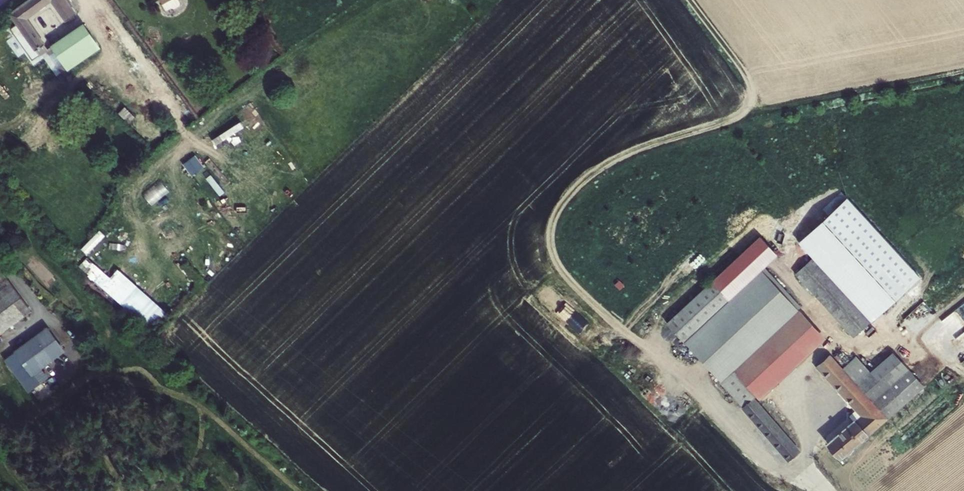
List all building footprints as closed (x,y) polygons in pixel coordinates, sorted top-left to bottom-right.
[(44,55),(54,49),(32,18),(56,1),(70,22),(81,15),(71,0),(32,0),(15,12),(23,24),(44,55)] [(181,2),(179,0),(159,0),(160,1),(157,2),(162,10),(168,6),(170,9),(181,2)] [(88,26),(59,46),(69,60),(75,69),(104,49),(88,26)] [(69,60),(63,64),(72,79),(79,74),(75,69),(69,60)] [(196,154),(184,163),(193,175),(206,165),(196,154)] [(147,192),(152,200),(168,190),(164,182),(147,192)] [(826,243),(818,250),(875,315),(883,308),(826,243)] [(800,282),(849,338),(866,323),(809,257),(792,272),(800,282)] [(713,357),(800,282),(792,272),(784,263),(697,339),(713,357)] [(127,276),(111,294),(150,329),(166,312),(127,276)] [(30,307),(9,279),(0,286),(0,330),(30,307)] [(761,396),(823,341),(798,313),(734,367),(757,391),(761,396)] [(59,350),(43,328),(4,357),(27,389),(36,382),(29,372),(59,350)] [(854,388),(885,422),(920,390),(890,357),(868,376),(854,388)] [(828,358),(816,368),(855,413),(856,412),(858,411),(866,420),(869,418),(873,423),(875,421),(880,427),(885,422),(854,388),(868,376),(854,360),(841,372),(828,358)] [(734,367),(718,380),(741,405),(747,401),(746,400),(751,396),(757,391),(734,367)] [(34,390),(46,401),(58,387),(46,377),(34,390)] [(789,460),(799,451),(751,396),(746,400),(747,401),(741,405),(740,406),(789,460)] [(853,422),(826,444),(840,460),(880,427),(875,421),(873,423),(869,418),(866,420),(858,411),(856,412),(862,418),(855,424),(853,422)] [(853,422),(855,424),(862,418),(856,412),(855,413),(850,417),(853,422)]
